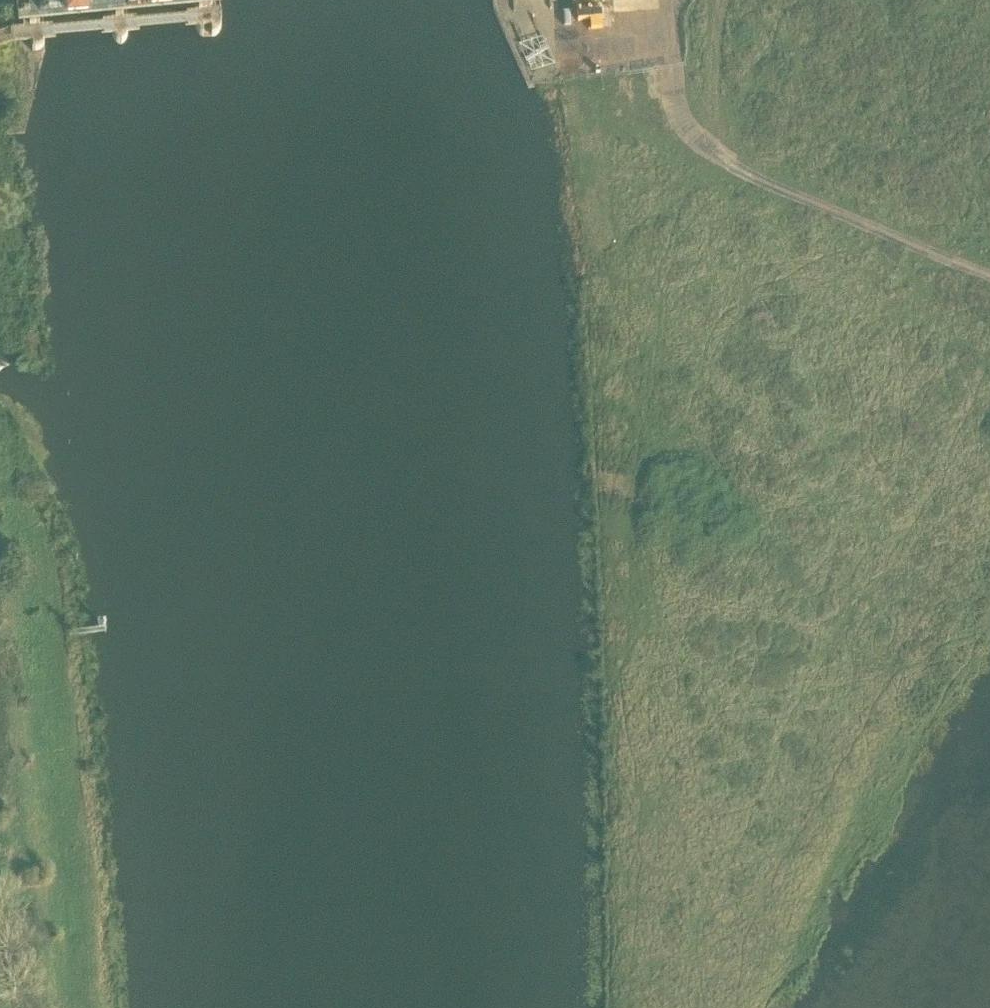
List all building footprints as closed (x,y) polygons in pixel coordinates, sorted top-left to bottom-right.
[(575,11),(603,8),(602,0),(575,0),(575,11)]
